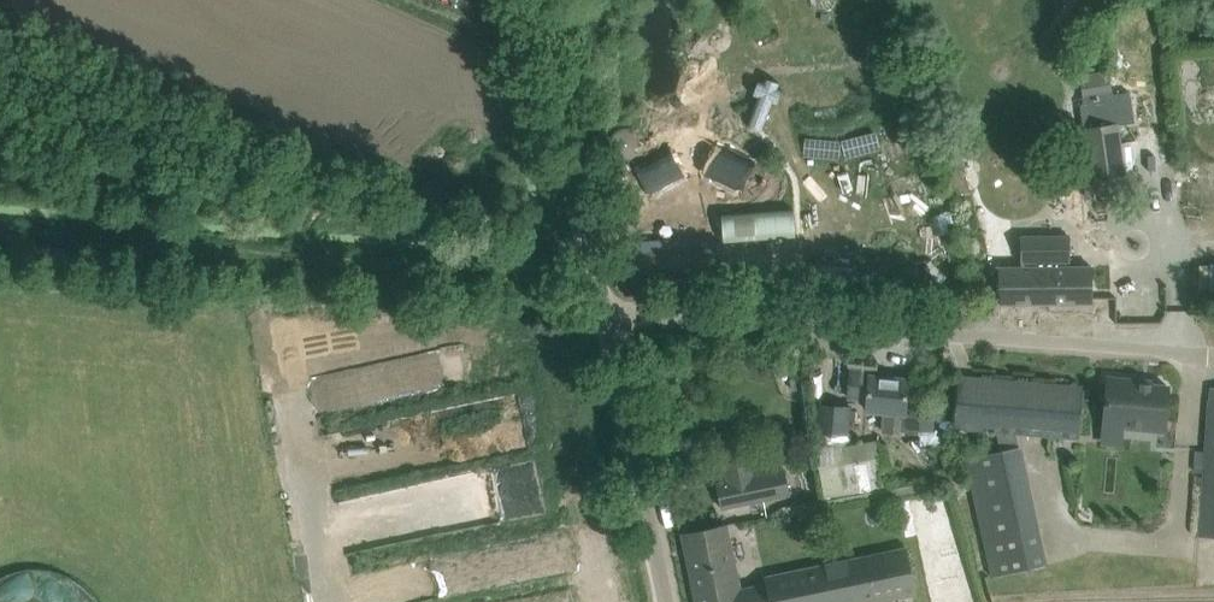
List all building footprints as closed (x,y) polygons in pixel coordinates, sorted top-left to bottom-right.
[(1112,95),(1108,71),(1080,76),(1083,99),(1112,95)] [(1124,174),(1117,124),(1083,129),(1090,179),(1124,174)] [(771,175),(740,177),(743,208),(773,206),(771,175)] [(700,210),(731,205),(728,185),(696,190),(700,210)] [(788,210),(721,214),(723,240),(790,236),(788,210)] [(1093,302),(1092,266),(1069,267),(1069,260),(1069,236),(1021,237),(1021,261),(1022,261),(1022,267),(999,267),(999,303),(1093,302)] [(700,240),(629,244),(632,282),(703,278),(700,240)] [(883,431),(923,435),(925,414),(905,412),(908,379),(870,376),(867,410),(885,411),(883,431)] [(1080,439),(1082,411),(1084,386),(959,376),(957,400),(955,428),(1080,439)] [(1166,417),(1167,410),(1169,386),(1140,384),(1141,380),(1108,378),(1103,428),(1165,433),(1166,417)] [(1210,385),(1199,536),(1213,537),(1213,385),(1210,385)] [(820,402),(816,433),(849,436),(852,405),(820,402)] [(876,442),(847,443),(848,477),(877,476),(876,442)] [(1047,564),(1022,446),(966,458),(991,576),(1047,564)] [(722,507),(788,494),(784,470),(717,484),(722,507)] [(736,562),(728,524),(683,534),(697,601),(872,601),(917,592),(907,543),(763,574),(759,557),(736,562)]
